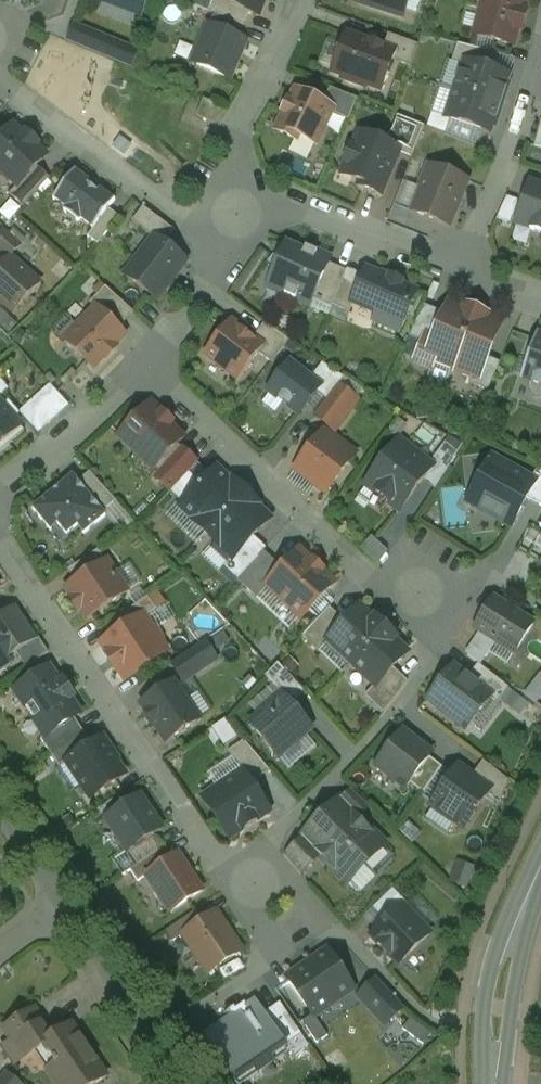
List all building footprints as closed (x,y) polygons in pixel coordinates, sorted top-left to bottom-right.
[(140,15),(146,0),(103,0),(140,15)] [(249,13),(213,0),(209,13),(244,28),(249,13)] [(213,0),(249,13),(259,16),(265,0),(213,0)] [(358,3),(403,17),(408,0),(359,0),(358,3)] [(475,36),(513,46),(517,29),(521,30),(525,14),(522,13),(525,0),(485,0),(475,36)] [(102,38),(76,27),(70,42),(96,53),(102,38)] [(246,43),(209,27),(193,64),(230,80),(246,43)] [(418,46),(388,35),(383,49),(394,54),(392,61),(412,68),(418,46)] [(383,49),(347,36),(333,73),(350,79),(349,83),(365,89),(366,85),(381,90),(392,61),(394,54),(383,49)] [(494,55),(458,45),(452,63),(463,67),(464,63),(489,71),(494,55)] [(138,53),(120,46),(114,60),(132,68),(138,53)] [(463,67),(455,91),(500,106),(509,78),(489,71),(464,63),(463,67)] [(357,100),(330,90),(323,105),(332,110),(331,113),(349,122),(357,100)] [(500,106),(455,91),(446,119),(491,134),(500,106)] [(323,105),(296,92),(291,104),(289,103),(284,114),(285,115),(277,132),(296,141),(298,137),(315,145),(331,113),(332,110),(323,105)] [(216,106),(204,101),(197,118),(209,122),(216,106)] [(425,128),(398,117),(391,133),(398,135),(392,148),(399,151),(399,153),(413,159),(425,128)] [(14,127),(0,142),(0,171),(17,187),(19,188),(37,168),(47,157),(37,148),(39,146),(26,134),(24,136),(14,127)] [(392,148),(359,135),(353,150),(352,150),(346,164),(347,164),(346,167),(351,169),(354,175),(352,180),(361,183),(360,187),(382,196),(399,153),(399,151),(392,148)] [(468,182),(428,167),(421,186),(422,190),(413,213),(450,227),(468,182)] [(37,168),(19,188),(17,187),(10,196),(24,208),(50,179),(37,168)] [(89,184),(76,174),(77,172),(76,171),(54,201),(55,202),(56,200),(68,209),(65,213),(79,224),(82,219),(94,228),(92,230),(93,231),(109,210),(116,201),(114,200),(113,202),(100,192),(98,194),(88,186),(89,184)] [(531,186),(525,204),(522,203),(516,223),(531,228),(530,231),(540,234),(540,189),(531,186)] [(362,208),(375,211),(379,197),(365,194),(362,208)] [(175,232),(144,209),(132,224),(155,241),(156,240),(164,246),(175,232)] [(93,231),(88,238),(98,246),(120,219),(109,210),(93,231)] [(164,246),(156,240),(155,241),(127,278),(156,300),(185,262),(164,246)] [(305,252),(285,243),(268,265),(277,269),(270,284),(287,292),(285,297),(310,308),(313,301),(329,265),(331,260),(306,249),(305,252)] [(0,269),(0,300),(15,313),(40,285),(10,258),(0,269)] [(329,265),(313,301),(332,310),(333,307),(332,307),(347,273),(329,265)] [(347,273),(332,307),(333,307),(350,314),(354,304),(353,303),(364,278),(348,271),(347,273)] [(389,281),(367,271),(366,273),(364,278),(353,303),(354,304),(378,314),(374,323),(398,333),(416,293),(401,287),(402,284),(390,278),(389,281)] [(135,314),(106,288),(90,304),(96,310),(97,309),(119,331),(135,314)] [(485,318),(449,303),(444,315),(436,312),(423,344),(416,361),(418,365),(428,370),(432,368),(434,363),(453,371),(454,369),(473,377),(480,380),(488,360),(503,323),(486,316),(485,318)] [(424,307),(410,339),(423,344),(436,312),(424,307)] [(96,310),(66,342),(93,368),(104,357),(106,360),(116,349),(114,347),(125,336),(119,331),(97,309),(96,310)] [(231,322),(205,356),(238,381),(259,354),(264,348),(253,340),(231,322)] [(290,342),(265,324),(253,340),(264,348),(259,354),(272,365),(290,342)] [(537,333),(526,366),(537,369),(531,386),(530,389),(531,393),(534,396),(537,398),(540,399),(540,335),(537,333)] [(488,360),(480,380),(473,377),(469,385),(488,393),(500,365),(488,360)] [(311,380),(290,365),(269,392),(300,416),(317,393),(321,388),(311,380)] [(344,379),(323,365),(311,380),(321,388),(317,393),(327,401),(338,388),(344,379)] [(327,401),(315,417),(334,431),(356,402),(338,388),(327,401)] [(70,408),(54,390),(44,399),(60,417),(70,408)] [(60,417),(44,399),(32,409),(48,427),(60,417)] [(0,455),(23,434),(19,429),(21,428),(15,421),(21,415),(9,402),(3,408),(0,405),(0,455)] [(149,407),(120,438),(136,452),(138,450),(152,455),(161,464),(178,446),(184,440),(170,426),(172,423),(163,414),(160,417),(149,407)] [(48,427),(32,409),(23,417),(39,435),(48,427)] [(324,434),(307,457),(307,461),(309,463),(301,473),(327,493),(350,462),(340,455),(339,446),(324,434)] [(399,441),(366,485),(400,511),(433,468),(399,441)] [(445,444),(433,460),(448,471),(458,454),(445,444)] [(198,465),(178,446),(161,464),(166,469),(156,479),(171,493),(198,465)] [(533,483),(491,460),(473,493),(484,498),(479,507),(513,526),(527,499),(535,484),(533,483)] [(533,483),(535,484),(527,499),(540,506),(540,467),(533,483)] [(217,470),(181,507),(195,520),(194,522),(207,534),(246,493),(233,480),(231,483),(217,470)] [(116,502),(90,473),(79,483),(104,513),(116,502)] [(73,476),(33,510),(52,532),(58,527),(67,538),(78,529),(84,535),(107,517),(104,513),(79,483),(73,476)] [(246,493),(207,534),(218,545),(216,547),(231,561),(232,562),(254,538),(271,520),(257,507),(259,505),(246,493)] [(362,549),(379,564),(390,552),(372,537),(362,549)] [(254,538),(232,562),(231,561),(226,567),(239,579),(237,580),(237,581),(264,552),(267,550),(254,538)] [(99,551),(68,572),(76,583),(107,563),(99,551)] [(264,552),(237,581),(257,599),(268,588),(267,587),(283,570),(264,552)] [(313,564),(300,552),(283,570),(267,587),(268,588),(302,620),(335,584),(322,572),(323,570),(315,562),(313,564)] [(76,583),(67,589),(74,599),(71,601),(78,612),(81,610),(88,620),(127,594),(107,563),(76,583)] [(148,598),(116,620),(124,632),(144,618),(144,619),(157,611),(148,598)] [(533,625),(494,600),(476,628),(497,642),(515,653),(533,625)] [(330,609),(303,638),(319,653),(329,642),(329,641),(345,624),(330,609)] [(345,624),(329,641),(329,642),(353,664),(386,629),(380,624),(377,626),(359,609),(345,624)] [(0,619),(0,656),(4,662),(35,641),(14,610),(0,619)] [(124,632),(103,645),(111,657),(109,658),(117,669),(119,668),(126,679),(166,652),(162,646),(163,640),(157,630),(151,630),(144,619),(144,618),(124,632)] [(386,629),(353,664),(376,686),(377,687),(393,669),(407,654),(394,641),(396,639),(386,629)] [(497,642),(483,633),(473,649),(487,657),(497,642)] [(205,643),(173,665),(185,683),(217,661),(205,643)] [(305,693),(278,664),(265,678),(282,698),(283,697),(291,705),(305,693)] [(509,688),(478,665),(468,678),(491,697),(491,698),(497,703),(509,688)] [(468,678),(453,667),(428,699),(466,729),(491,698),(491,697),(468,678)] [(393,669),(377,687),(376,686),(366,696),(384,714),(400,694),(408,683),(393,669)] [(60,685),(49,670),(16,692),(46,737),(47,738),(75,719),(80,715),(69,700),(73,698),(63,683),(60,685)] [(540,697),(540,683),(537,679),(525,690),(537,701),(540,697)] [(175,684),(142,706),(166,743),(200,721),(175,684)] [(282,698),(251,725),(279,758),(312,730),(291,705),(283,697),(282,698)] [(75,719),(47,738),(46,737),(41,741),(52,757),(85,735),(75,719)] [(85,735),(52,757),(61,769),(68,764),(67,763),(93,746),(85,735)] [(409,743),(400,736),(376,767),(394,780),(396,775),(409,785),(410,784),(415,776),(429,758),(432,754),(412,739),(409,743)] [(93,746),(67,763),(68,764),(91,799),(126,776),(117,763),(120,762),(113,751),(110,753),(102,740),(93,746)] [(270,772),(245,742),(229,753),(242,773),(243,773),(251,785),(270,772)] [(429,758),(415,776),(429,787),(442,768),(429,758)] [(509,782),(483,761),(472,778),(490,790),(489,792),(501,800),(509,782)] [(464,772),(454,774),(432,805),(465,828),(489,792),(490,790),(472,778),(464,772)] [(242,773),(204,799),(230,839),(242,831),(243,831),(258,822),(257,821),(270,812),(251,785),(243,773),(242,773)] [(429,787),(415,776),(410,784),(424,794),(429,787)] [(369,808),(351,790),(340,801),(358,819),(369,808)] [(161,830),(140,798),(107,820),(129,852),(154,835),(161,830)] [(340,801),(304,837),(322,856),(328,862),(326,864),(346,885),(347,885),(366,866),(385,846),(358,819),(340,801)] [(154,835),(129,852),(139,866),(164,850),(154,835)] [(139,866),(131,872),(139,883),(147,877),(171,861),(164,850),(139,866)] [(203,892),(179,856),(171,861),(147,877),(171,913),(203,892)] [(455,882),(468,886),(474,868),(461,863),(455,882)] [(366,866),(347,885),(356,894),(362,894),(378,878),(366,866)] [(402,906),(371,935),(400,964),(430,935),(402,906)] [(217,913),(184,936),(209,973),(242,951),(217,913)] [(329,954),(290,980),(313,1015),(352,989),(329,954)] [(404,1009),(377,980),(358,998),(385,1026),(404,1009)] [(234,1017),(205,1037),(234,1080),(283,1046),(284,1046),(263,1015),(256,1005),(249,1010),(245,1003),(231,1013),(234,1017)] [(302,1036),(280,1004),(263,1015),(284,1046),(283,1046),(284,1048),(302,1036)] [(34,1009),(4,1029),(13,1042),(30,1031),(42,1022),(34,1009)] [(42,1022),(30,1031),(41,1047),(45,1044),(44,1043),(50,1039),(41,1025),(43,1023),(42,1022)] [(44,1043),(45,1044),(58,1064),(71,1083),(98,1083),(107,1078),(72,1024),(50,1039),(44,1043)] [(13,1042),(2,1049),(13,1066),(41,1047),(30,1031),(13,1042)] [(58,1064),(48,1070),(57,1083),(71,1083),(58,1064)] [(0,1082),(0,1083),(21,1083),(8,1073),(0,1082)]
